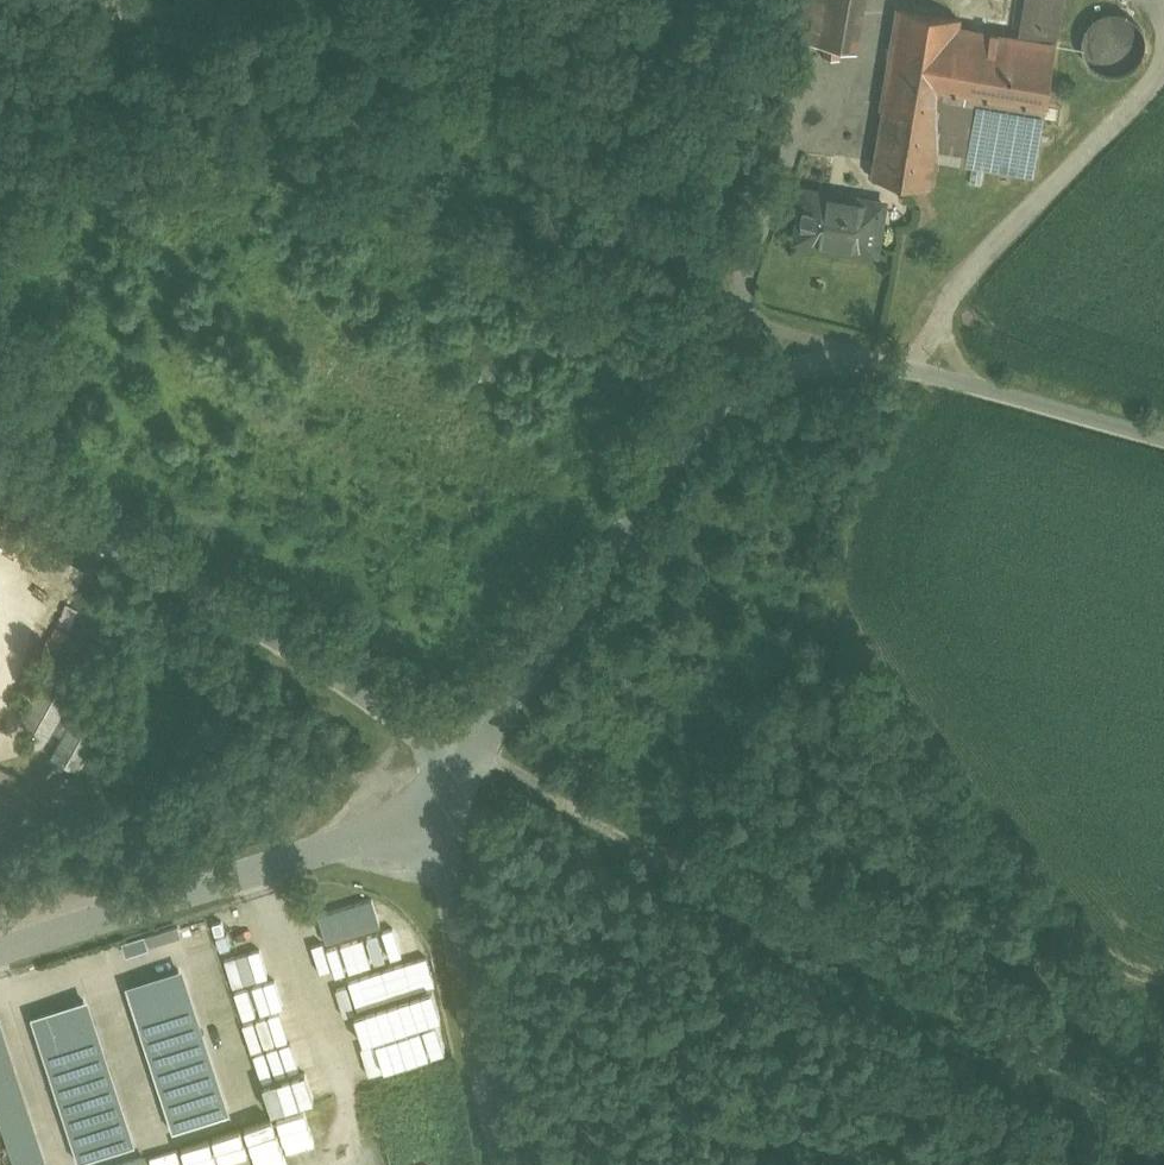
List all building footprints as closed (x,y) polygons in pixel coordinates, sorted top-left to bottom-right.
[(799,40),(814,43),(822,0),(806,0),(799,40)] [(814,43),(827,46),(842,48),(850,0),(822,0),(814,43)] [(1021,37),(1054,43),(1060,0),(1027,0),(1021,37)] [(1021,37),(958,27),(960,18),(901,8),(873,176),(931,186),(936,157),(945,102),(1043,118),(1044,118),(1056,43),(1054,43),(1021,37)] [(1146,55),(1148,43),(1146,31),(1139,21),(1128,14),(1116,12),(1104,15),(1094,22),(1087,32),(1085,45),(1088,57),(1095,67),(1105,73),(1117,75),(1129,73),(1140,66),(1146,55)] [(842,48),(827,46),(825,57),(840,59),(842,48)] [(1043,118),(945,102),(936,157),(1034,173),(1043,118)] [(885,202),(806,189),(798,239),(877,252),(885,202)] [(55,665),(23,723),(49,738),(53,731),(60,718),(82,680),(55,665)] [(64,737),(53,756),(80,771),(102,732),(75,717),(71,724),(64,737)] [(71,724),(60,718),(53,731),(64,737),(71,724)] [(181,966),(126,984),(172,1129),(227,1112),(181,966)] [(389,1005),(376,1007),(379,1024),(388,1023),(389,1028),(450,1018),(445,991),(389,1001),(389,1005)] [(86,997),(30,1015),(79,1162),(134,1143),(86,997)] [(449,1020),(390,1036),(397,1064),(456,1048),(449,1020)] [(253,1027),(254,1048),(286,1046),(285,1025),(253,1027)] [(13,1164),(44,1164),(0,1032),(0,1125),(13,1164)] [(305,1088),(274,1094),(277,1109),(307,1104),(305,1088)]
